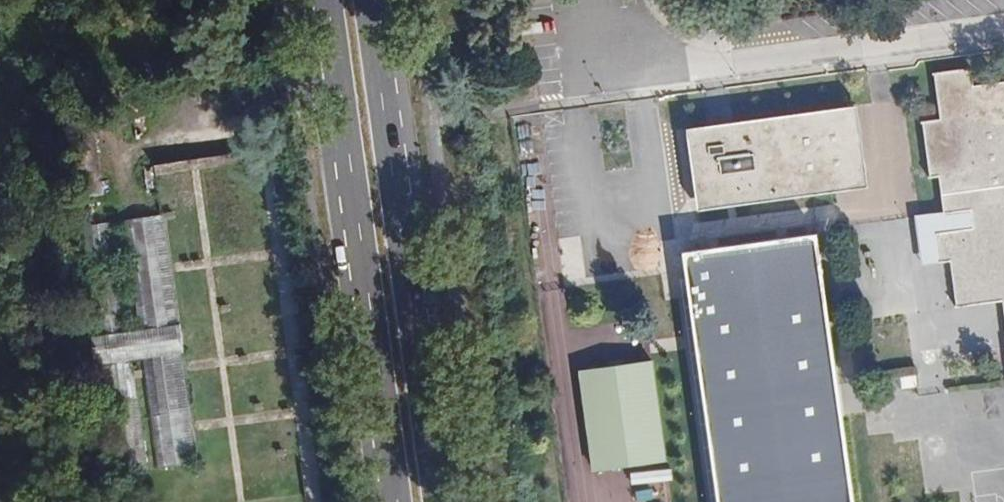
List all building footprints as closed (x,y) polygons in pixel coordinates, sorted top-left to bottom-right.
[(974,83),(971,68),(934,72),(940,119),(923,121),(930,177),(940,176),(944,211),(945,214),(972,210),(974,227),(938,232),(942,262),(951,261),(957,306),(1003,300),(1003,302),(1003,80),(974,83)] [(869,186),(859,105),(688,127),(699,208),(869,186)] [(752,236),(836,229),(834,206),(756,213),(758,228),(752,229),(752,236)] [(945,214),(944,211),(916,214),(922,265),(942,262),(938,232),(974,227),(972,210),(945,214)] [(161,465),(200,460),(166,213),(127,218),(142,328),(105,333),(109,362),(121,360),(126,399),(142,396),(140,378),(149,377),(161,465)] [(117,222),(92,223),(95,306),(120,305),(117,222)] [(820,239),(814,233),(693,250),(689,256),(723,501),(855,501),(820,239)] [(583,369),(600,501),(634,501),(629,466),(672,461),(659,359),(583,369)]
